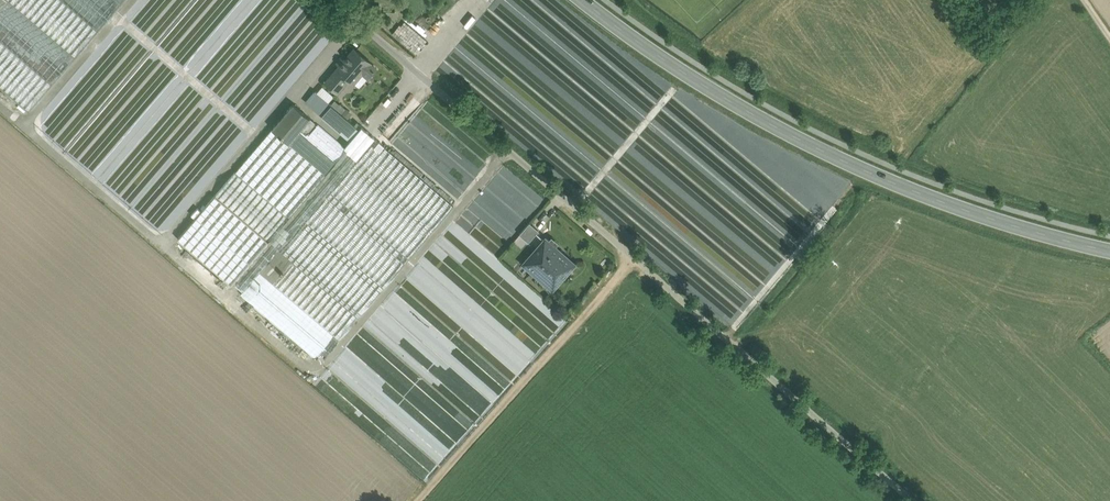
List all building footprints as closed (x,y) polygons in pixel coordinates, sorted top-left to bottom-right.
[(29,111),(125,0),(0,0),(0,87),(29,111)] [(469,34),(479,22),(483,25),(488,18),(491,21),(496,14),(487,7),(467,32),(469,34)] [(371,63),(354,49),(332,74),(344,84),(348,80),(353,84),(362,73),(368,78),(376,69),(370,64),(371,63)] [(344,84),(332,74),(325,82),(337,92),(344,84)] [(355,125),(315,91),(306,102),(346,136),(355,125)] [(293,104),(272,129),(289,143),(290,142),(310,118),(293,104)] [(310,118),(290,142),(326,173),(346,149),(310,118)] [(355,125),(346,136),(351,140),(360,129),(355,125)] [(322,178),(269,133),(235,172),(289,217),(322,178)] [(454,206),(374,138),(356,159),(353,163),(433,231),(454,206)] [(145,162),(154,154),(149,149),(146,152),(142,149),(136,155),(140,159),(141,158),(145,162)] [(269,241),(249,263),(260,272),(279,250),(281,246),(300,224),(303,221),(325,195),(329,191),(350,166),(353,163),(356,159),(346,150),(347,150),(346,149),(326,173),(322,178),(287,220),(271,238),(269,241)] [(430,234),(350,166),(329,191),(409,259),(430,234)] [(287,220),(233,174),(217,193),(271,238),(287,220)] [(269,241),(215,195),(196,218),(249,263),(269,241)] [(405,263),(325,195),(303,221),(383,289),(405,263)] [(247,267),(193,221),(177,240),(231,285),(234,281),(247,267)] [(529,222),(519,234),(528,242),(539,231),(529,222)] [(380,292),(300,224),(281,246),(361,314),(380,292)] [(565,258),(554,249),(556,246),(547,238),(525,263),(534,271),(538,268),(552,281),(564,267),(560,264),(565,258)] [(358,318),(279,250),(260,272),(334,335),(339,340),(358,318)] [(247,267),(234,281),(244,290),(260,272),(249,263),(247,267)] [(334,335),(260,272),(244,290),(240,294),(315,357),(334,335)]
